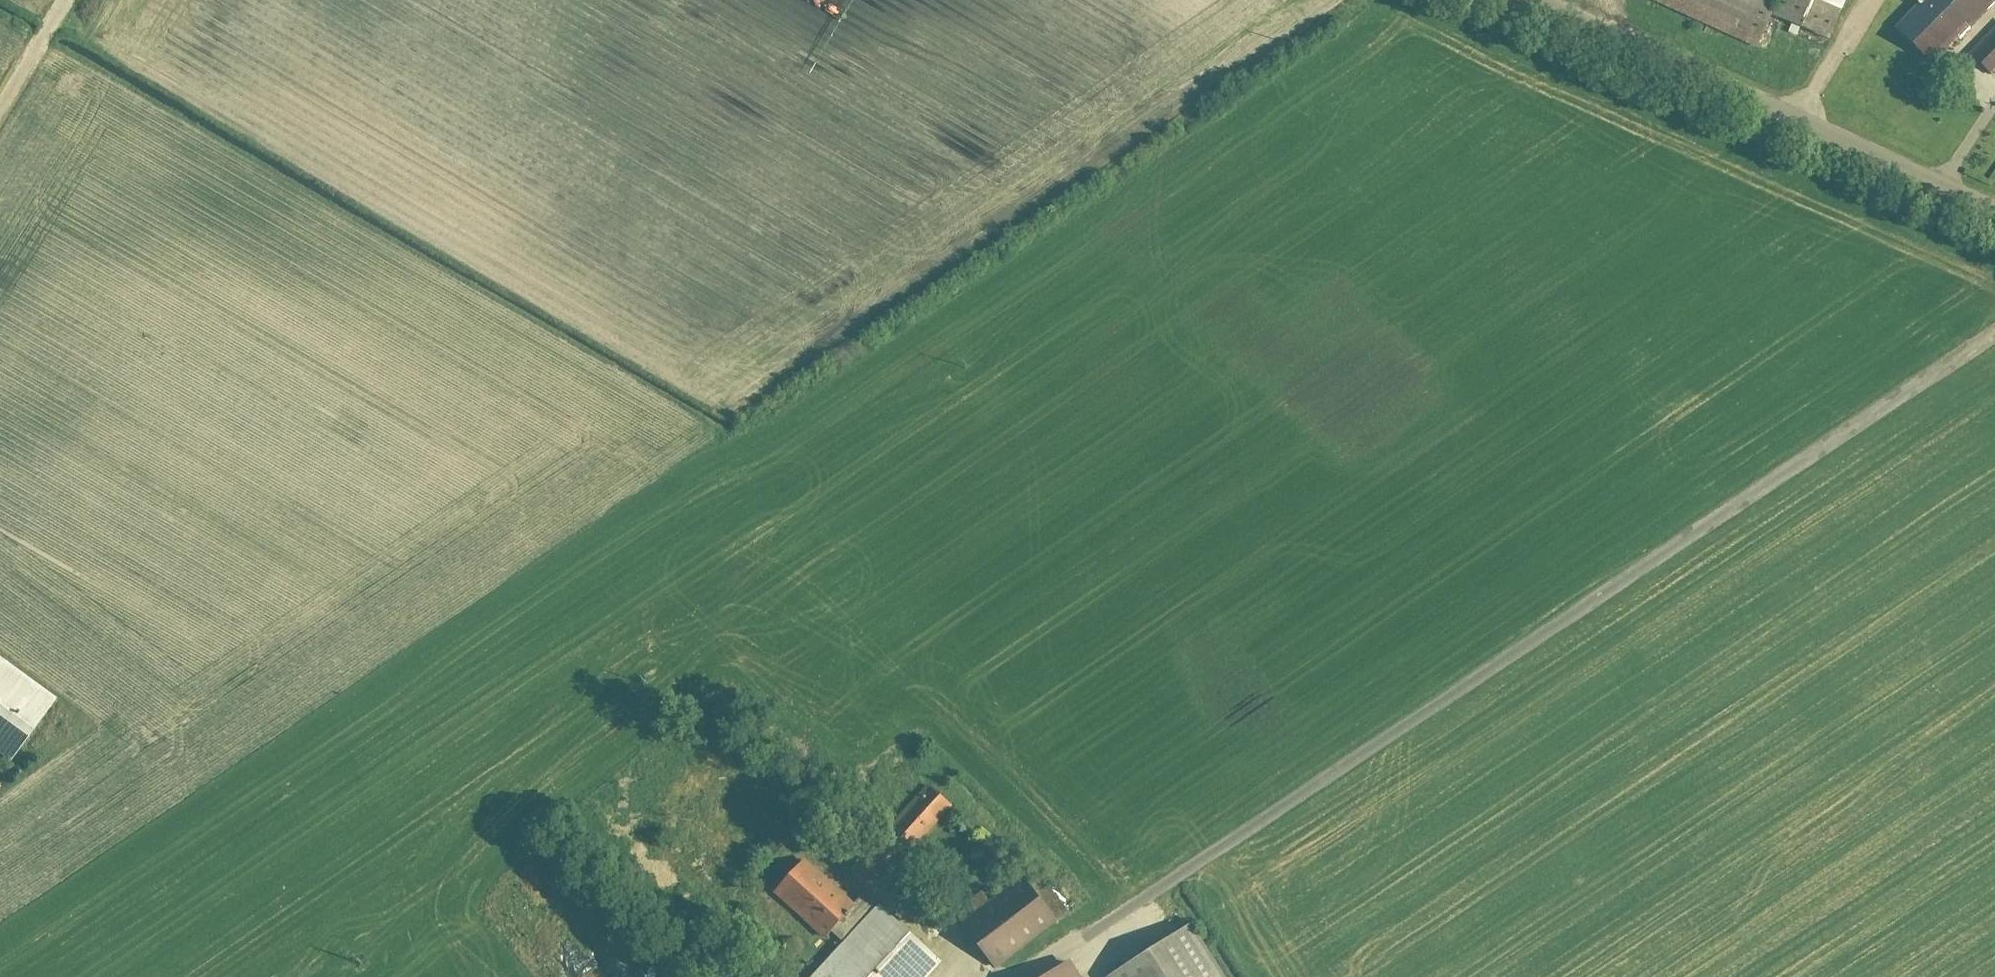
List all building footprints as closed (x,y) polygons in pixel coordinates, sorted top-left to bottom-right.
[(1638,4),(1757,50),(1770,14),(1826,36),(1840,0),(1640,0),(1638,4)] [(1916,1),(1886,34),(1927,70),(1989,0),(1915,0),(1916,1)] [(1966,55),(1986,75),(1994,67),(1994,27),(1966,55)] [(10,762),(55,700),(0,660),(0,755),(10,762)] [(932,774),(864,849),(903,884),(971,809),(932,774)] [(760,905),(830,967),(821,976),(931,976),(943,963),(884,910),(862,934),(791,871),(760,905)] [(1027,886),(967,933),(994,967),(1054,920),(1027,886)] [(1124,976),(1236,976),(1206,928),(1124,976)] [(1061,976),(1091,976),(1083,963),(1061,976)]
